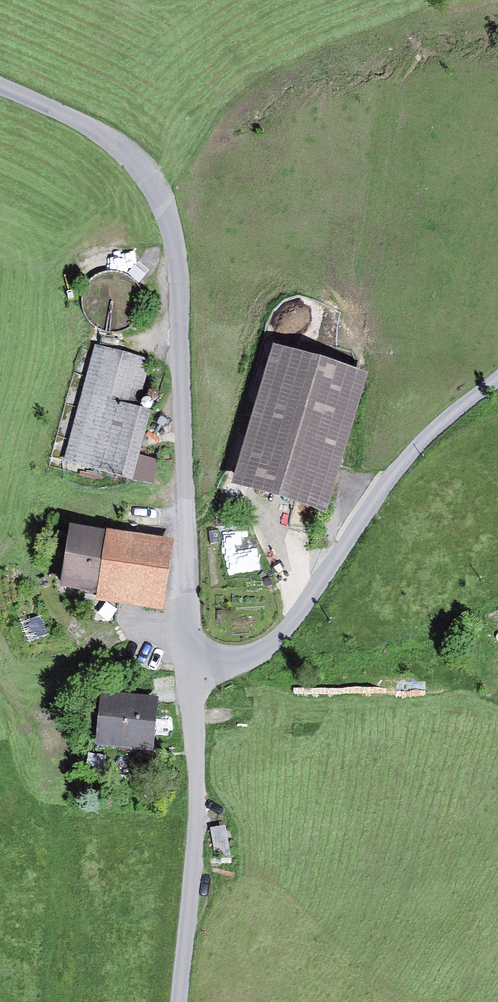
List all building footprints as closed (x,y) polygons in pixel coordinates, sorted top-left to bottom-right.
[(101,272),(92,276),(85,284),(81,294),(81,304),(84,314),(91,322),(99,327),(109,329),(119,328),(128,323),(135,316),(139,307),(140,297),(137,287),(130,278),(122,272),(112,270),(101,272)] [(141,403),(152,362),(100,348),(67,462),(157,488),(165,461),(144,455),(158,407),(141,403)] [(335,517),(378,377),(285,349),(243,490),(335,517)] [(227,526),(228,553),(253,553),(252,525),(227,526)] [(164,614),(177,545),(82,527),(69,596),(164,614)] [(161,756),(166,700),(116,695),(111,751),(161,756)]
